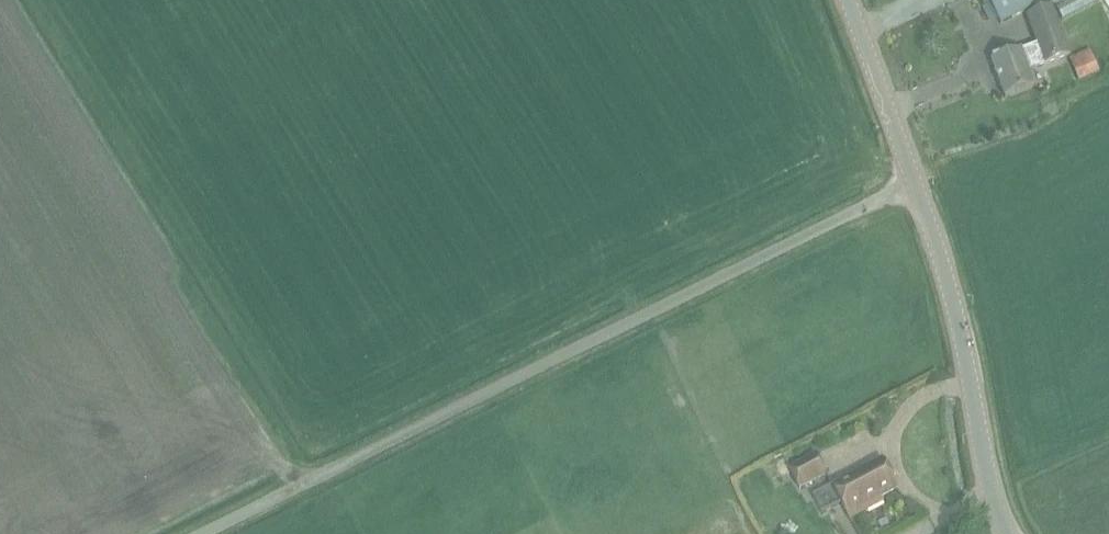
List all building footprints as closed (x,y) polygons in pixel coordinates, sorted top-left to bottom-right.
[(1067,0),(988,0),(1001,25),(1026,12),(1038,45),(992,62),(1005,99),(1035,88),(1029,72),(1070,56),(1052,8),(1067,0)] [(1091,51),(1070,60),(1079,82),(1100,73),(1091,51)] [(827,474),(817,455),(790,469),(800,489),(827,474)] [(882,460),(832,486),(848,516),(898,489),(882,460)] [(818,531),(841,525),(835,504),(812,511),(818,531)]
